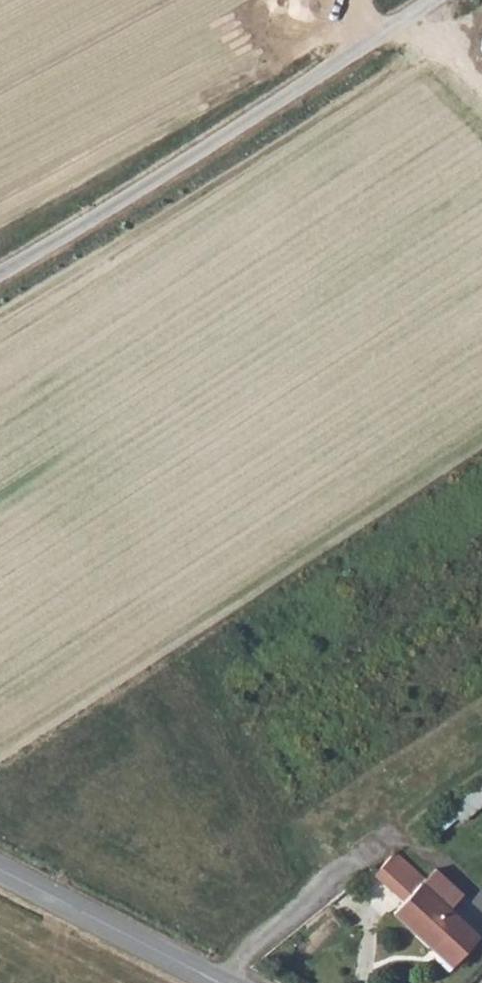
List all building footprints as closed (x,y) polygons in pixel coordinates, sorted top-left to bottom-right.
[(469,817),(481,804),(481,774),(454,803),(469,817)] [(439,953),(452,966),(479,938),(450,910),(464,895),(435,868),(425,879),(396,850),(374,873),(404,901),(394,911),(439,953)] [(452,966),(439,953),(435,958),(448,971),(452,966)]
